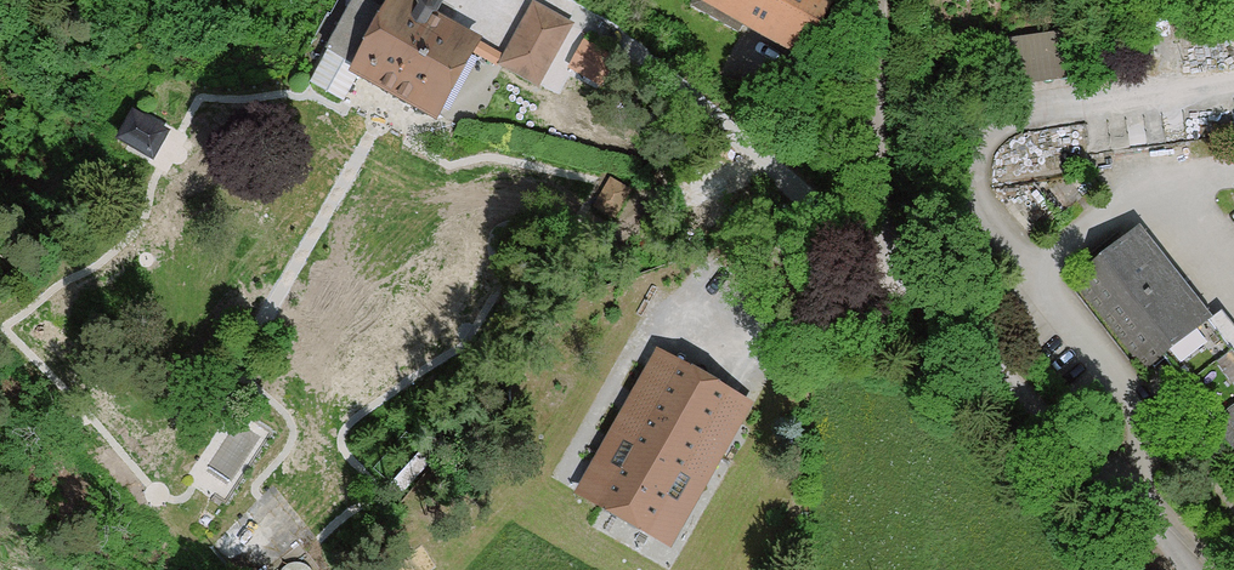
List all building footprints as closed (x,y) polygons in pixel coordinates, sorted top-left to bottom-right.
[(700,7),(805,63),(838,0),(704,0),(700,7)] [(520,60),(437,20),(400,95),(483,135),(520,60)] [(588,52),(549,35),(529,79),(568,96),(588,52)] [(1084,83),(1077,37),(1003,49),(1011,95),(1079,84),(1084,83)] [(1132,227),(1066,278),(1146,380),(1167,364),(1216,427),(1233,412),(1233,357),(1132,227)] [(576,501),(671,554),(753,408),(658,355),(576,501)] [(1216,427),(1233,450),(1233,412),(1216,427)]
